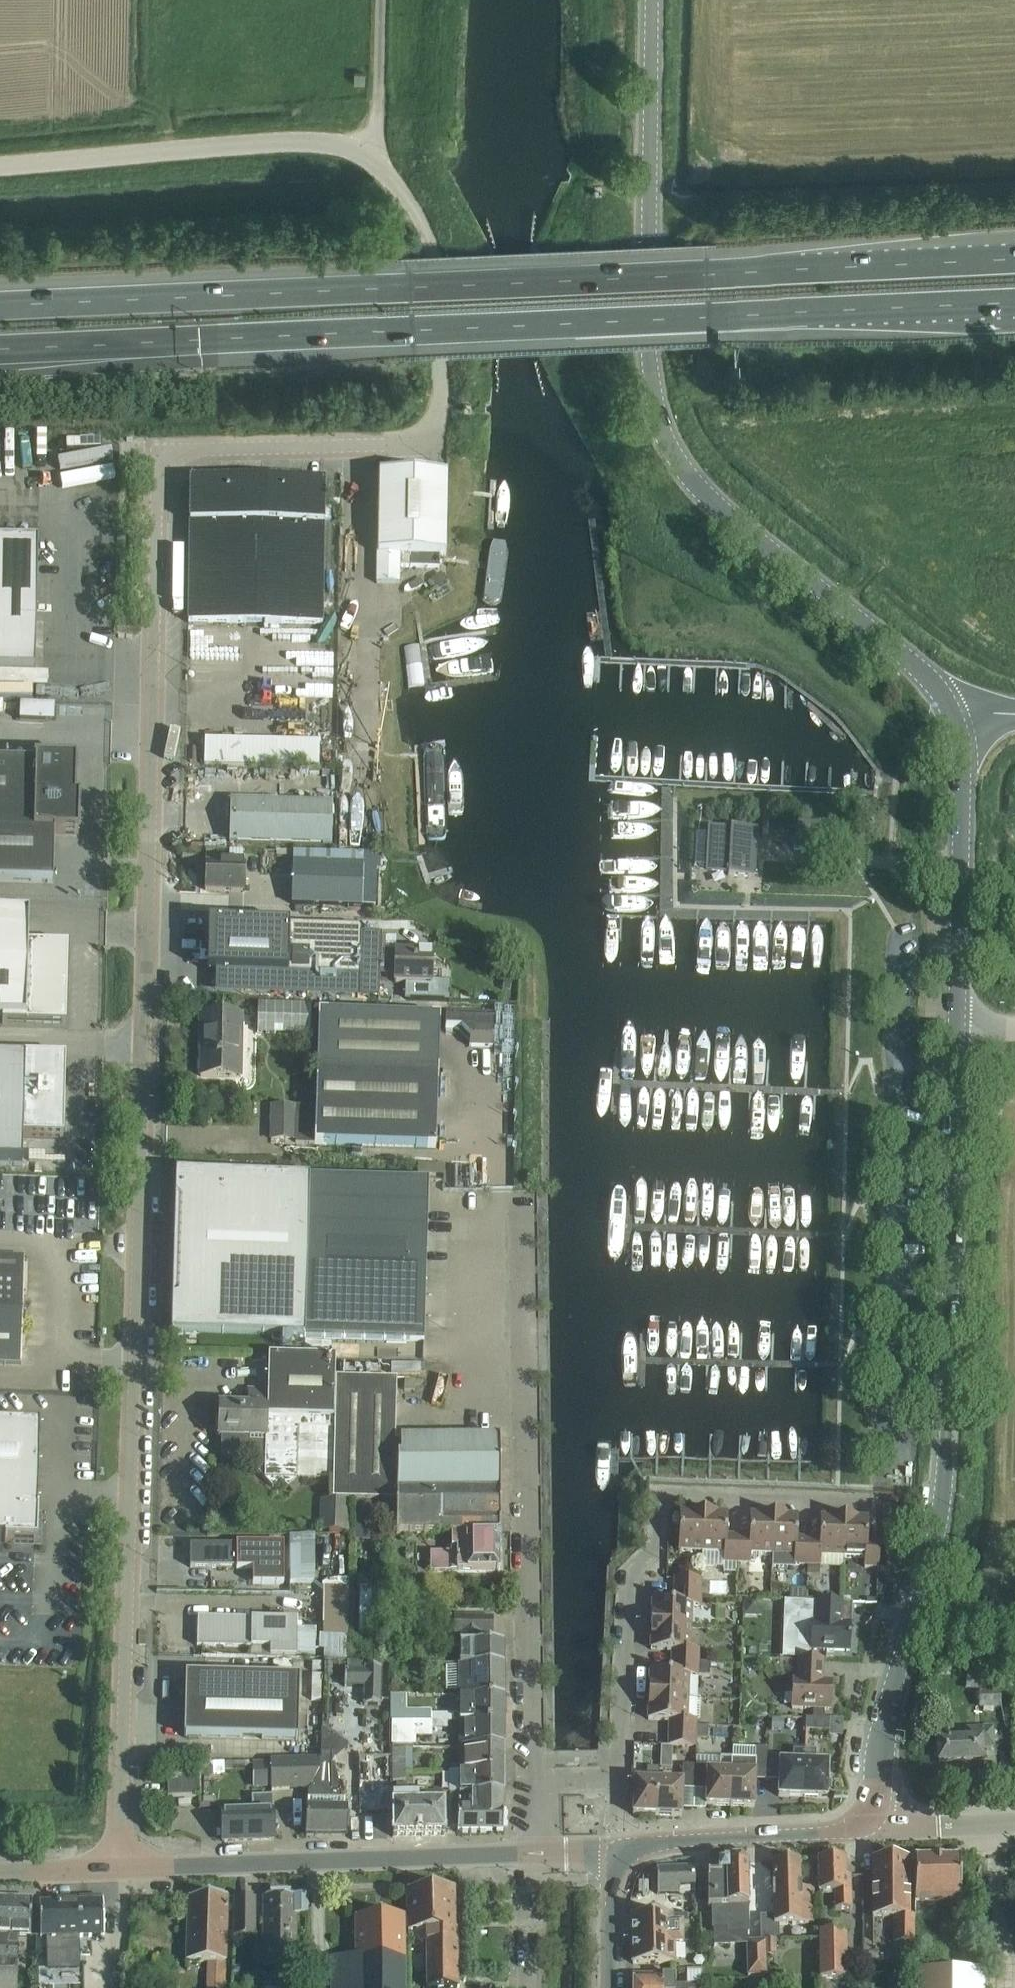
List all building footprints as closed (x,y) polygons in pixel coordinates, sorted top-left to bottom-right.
[(364,83),(365,72),(355,72),(354,82),(364,83)] [(409,564),(433,565),(433,555),(445,555),(447,475),(379,474),(379,494),(377,533),(377,553),(377,581),(399,581),(399,554),(409,554),(409,564)] [(337,599),(322,599),(324,482),(253,481),(191,480),(188,622),(322,624),(322,613),(337,613),(337,599)] [(35,670),(36,616),(32,616),(33,546),(37,546),(37,540),(32,540),(32,544),(0,543),(0,669),(35,670)] [(499,604),(501,603),(508,549),(506,542),(492,540),(489,546),(482,600),(483,602),(485,603),(486,604),(488,605),(490,606),(492,606),(494,606),(497,605),(499,604)] [(297,672),(334,674),(336,634),(315,633),(314,654),(297,653),(297,672)] [(297,689),(296,713),(334,714),(335,683),(306,682),(305,689),(297,689)] [(277,742),(276,766),(319,767),(320,742),(277,742)] [(53,882),(54,834),(78,835),(79,814),(79,798),(75,798),(76,761),(34,760),(34,762),(30,762),(0,761),(0,881),(53,882)] [(332,803),(251,801),(231,801),(229,842),(331,845),(332,803)] [(730,827),(730,829),(730,831),(719,831),(714,831),(710,834),(708,866),(712,870),(728,871),(728,875),(754,877),(756,829),(730,827)] [(243,862),(225,862),(205,862),(205,890),(243,891),(243,862)] [(374,866),(362,865),(293,863),(291,904),(361,906),(361,907),(373,907),(374,866)] [(66,974),(66,975),(67,975),(68,946),(28,945),(29,916),(0,915),(0,1020),(2,1020),(2,1024),(66,1025),(67,982),(65,982),(61,982),(62,974),(66,974)] [(379,936),(360,936),(361,928),(289,926),(287,974),(378,977),(379,936)] [(380,952),(380,970),(395,971),(394,983),(432,984),(433,952),(395,951),(395,952),(380,952)] [(312,1033),(312,1003),(257,1004),(257,1034),(312,1033)] [(297,1142),(416,1148),(436,1149),(440,1017),(420,1016),(319,1011),(316,1107),(297,1107),(273,1107),(273,1138),(297,1138),(297,1142)] [(494,1015),(446,1014),(445,1030),(461,1030),(470,1039),(469,1046),(493,1047),(493,1027),(494,1015)] [(240,1077),(241,1035),(242,1015),(202,1015),(201,1031),(205,1031),(205,1042),(201,1041),(200,1076),(220,1077),(240,1077)] [(24,1056),(24,1063),(0,1062),(0,1167),(22,1167),(22,1139),(63,1140),(65,1057),(24,1056)] [(420,1164),(419,1175),(445,1176),(445,1164),(420,1164)] [(171,1334),(424,1341),(429,1180),(176,1173),(171,1334)] [(0,1256),(0,1365),(21,1366),(24,1257),(0,1256)] [(298,1430),(334,1431),(334,1393),(334,1373),(281,1372),(281,1392),(249,1391),(249,1393),(251,1393),(251,1407),(219,1406),(219,1438),(266,1439),(265,1463),(257,1471),(273,1487),(280,1480),(288,1488),(296,1480),(298,1430)] [(335,1399),(334,1431),(334,1501),(356,1501),(398,1501),(397,1515),(397,1521),(499,1522),(500,1494),(499,1439),(400,1439),(400,1462),(395,1462),(397,1380),(335,1379),(335,1399)] [(404,1380),(404,1391),(414,1391),(415,1381),(404,1380)] [(0,1426),(0,1541),(5,1541),(5,1543),(37,1544),(38,1512),(36,1512),(39,1427),(0,1426)] [(356,1501),(356,1515),(371,1515),(397,1515),(398,1501),(356,1501)] [(702,1552),(703,1514),(680,1513),(679,1552),(702,1552)] [(727,1515),(703,1514),(702,1552),(724,1553),(724,1562),(737,1562),(738,1537),(726,1536),(727,1515)] [(749,1537),(738,1537),(737,1562),(750,1563),(750,1554),(772,1555),(774,1516),(750,1515),(749,1537)] [(797,1517),(774,1516),(772,1555),(795,1556),(794,1565),(807,1565),(808,1539),(796,1539),(797,1517)] [(808,1539),(807,1565),(807,1574),(820,1574),(820,1557),(843,1558),(844,1519),(821,1518),(820,1540),(808,1539)] [(844,1519),(843,1558),(865,1558),(865,1567),(878,1568),(879,1542),(867,1541),(867,1520),(844,1519)] [(499,1522),(397,1521),(397,1534),(451,1535),(451,1552),(431,1552),(430,1572),(478,1572),(498,1572),(498,1549),(500,1548),(500,1532),(499,1532),(499,1522)] [(314,1541),(290,1541),(290,1583),(314,1583),(314,1541)] [(281,1546),(209,1546),(189,1546),(189,1568),(251,1568),(251,1584),(282,1584),(281,1546)] [(674,1591),(700,1592),(701,1580),(675,1579),(674,1591)] [(323,1588),(322,1636),(347,1637),(348,1589),(323,1588)] [(700,1592),(674,1591),(674,1604),(652,1603),(651,1627),(690,1628),(691,1606),(700,1606),(700,1592)] [(824,1651),(829,1651),(849,1652),(850,1624),(841,1624),(842,1603),(816,1602),(816,1623),(811,1623),(811,1625),(808,1625),(804,1626),(801,1627),(798,1630),(796,1633),(795,1636),(796,1640),(797,1643),(800,1646),(803,1647),(807,1648),(810,1648),(810,1651),(824,1651)] [(315,1630),(296,1629),(296,1621),(218,1618),(198,1618),(197,1646),(201,1646),(201,1655),(295,1657),(295,1654),(314,1654),(315,1630)] [(460,1666),(503,1666),(503,1644),(489,1643),(489,1642),(487,1642),(487,1643),(481,1643),(481,1635),(491,1635),(491,1619),(455,1619),(455,1635),(460,1635),(460,1666)] [(690,1628),(651,1627),(650,1650),(672,1651),(672,1663),(698,1663),(698,1651),(689,1650),(690,1628)] [(424,1663),(434,1663),(433,1649),(424,1649),(424,1663)] [(810,1651),(810,1661),(823,1661),(824,1651),(810,1651)] [(803,1660),(798,1660),(797,1681),(792,1681),(791,1709),(813,1709),(824,1710),(830,1710),(831,1682),(822,1682),(823,1661),(810,1661),(803,1660)] [(650,1673),(649,1696),(687,1698),(688,1676),(709,1677),(710,1664),(698,1663),(672,1663),(671,1674),(650,1673)] [(503,1666),(460,1666),(461,1698),(503,1698),(503,1666)] [(382,1704),(382,1670),(368,1670),(368,1675),(348,1675),(348,1688),(366,1688),(366,1704),(382,1704)] [(1003,1689),(1014,1689),(1014,1670),(1003,1670),(1003,1689)] [(182,1676),(182,1699),(183,1699),(183,1697),(185,1697),(184,1738),(298,1741),(299,1679),(209,1677),(209,1676),(208,1676),(208,1677),(182,1676)] [(979,1708),(998,1708),(997,1691),(978,1691),(979,1708)] [(687,1698),(649,1696),(648,1720),(670,1721),(669,1746),(671,1746),(695,1747),(696,1721),(687,1720),(687,1698)] [(432,1698),(432,1724),(461,1724),(503,1723),(503,1698),(461,1698),(461,1713),(449,1713),(449,1698),(432,1698)] [(813,1709),(812,1719),(823,1720),(824,1710),(813,1709)] [(829,1732),(830,1720),(823,1720),(812,1719),(806,1719),(805,1731),(829,1732)] [(782,1720),(769,1720),(769,1731),(781,1731),(782,1720)] [(432,1724),(394,1723),(393,1745),(416,1746),(416,1737),(432,1737),(432,1724)] [(504,1748),(503,1723),(461,1724),(462,1748),(504,1748)] [(707,1727),(697,1727),(697,1738),(707,1738),(707,1727)] [(967,1740),(937,1741),(938,1763),(982,1760),(981,1748),(993,1748),(992,1730),(967,1731),(967,1740)] [(660,1746),(659,1767),(670,1767),(671,1746),(669,1746),(660,1746)] [(462,1772),(504,1772),(503,1749),(483,1750),(428,1750),(427,1770),(462,1770),(462,1772)] [(405,1782),(405,1767),(405,1750),(391,1750),(392,1782),(405,1782)] [(768,1757),(767,1781),(779,1781),(778,1797),(803,1798),(804,1750),(793,1750),(792,1763),(781,1762),(781,1757),(768,1757)] [(804,1750),(803,1798),(827,1799),(828,1764),(815,1763),(816,1751),(804,1750)] [(321,1754),(321,1762),(321,1777),(312,1791),(309,1797),(308,1809),(307,1809),(306,1816),(306,1836),(346,1836),(347,1809),(342,1809),(342,1800),(338,1800),(338,1793),(337,1793),(337,1789),(337,1785),(337,1781),(336,1777),(334,1773),(333,1769),(331,1766),(329,1762),(329,1754),(321,1754)] [(743,1760),(731,1760),(730,1807),(754,1808),(755,1780),(767,1781),(768,1757),(755,1756),(754,1773),(742,1773),(743,1760)] [(695,1766),(694,1790),(706,1790),(705,1806),(730,1807),(731,1760),(720,1759),(719,1772),(708,1771),(708,1767),(695,1766)] [(321,1762),(272,1764),(272,1766),(273,1790),(273,1793),(312,1791),(321,1777),(321,1762)] [(204,1766),(199,1771),(199,1777),(204,1781),(210,1781),(214,1777),(214,1771),(210,1766),(204,1766)] [(272,1766),(254,1767),(255,1791),(273,1790),(272,1766)] [(681,1782),(658,1781),(657,1816),(681,1817),(683,1789),(694,1790),(695,1766),(682,1766),(681,1782)] [(657,1816),(658,1781),(659,1769),(647,1768),(646,1781),(634,1781),(633,1815),(657,1816)] [(504,1772),(462,1772),(462,1793),(474,1793),(504,1793),(504,1772)] [(167,1774),(168,1796),(168,1798),(199,1797),(199,1773),(167,1774)] [(443,1792),(425,1793),(425,1806),(443,1806),(443,1792)] [(504,1793),(474,1793),(474,1810),(457,1810),(457,1832),(503,1832),(503,1810),(501,1810),(501,1795),(504,1795),(504,1793)] [(423,1794),(387,1794),(387,1813),(393,1813),(393,1838),(444,1837),(444,1834),(443,1807),(423,1808),(423,1794)] [(222,1813),(222,1822),(223,1842),(273,1840),(272,1798),(251,1798),(252,1812),(222,1813)] [(960,1901),(960,1859),(960,1857),(915,1858),(916,1915),(917,1915),(917,1902),(960,1901)] [(909,1917),(909,1859),(872,1859),(872,1917),(894,1918),(894,1940),(912,1940),(912,1918),(909,1917)] [(845,1860),(818,1860),(818,1880),(819,1893),(834,1893),(835,1911),(851,1911),(851,1902),(850,1878),(845,1878),(845,1860)] [(800,1889),(800,1861),(772,1862),(773,1882),(774,1925),(804,1925),(804,1907),(813,1907),(813,1889),(800,1889)] [(719,1878),(707,1878),(707,1898),(707,1909),(712,1909),(712,1930),(726,1929),(727,1935),(747,1935),(746,1888),(746,1868),(740,1862),(732,1863),(726,1868),(719,1869),(719,1878)] [(657,1870),(658,1895),(678,1894),(678,1888),(695,1887),(695,1868),(683,1869),(670,1869),(657,1870)] [(407,1910),(407,1932),(426,1931),(427,1987),(457,1987),(457,1929),(455,1929),(454,1888),(407,1890),(407,1910)] [(264,1916),(263,1969),(295,1968),(295,1914),(306,1914),(306,1895),(264,1896),(264,1916)] [(186,1964),(225,1965),(227,1897),(188,1898),(186,1964)] [(254,1899),(236,1898),(235,1935),(253,1935),(254,1899)] [(10,1900),(0,1899),(0,1935),(9,1935),(10,1900)] [(10,1900),(9,1935),(9,1943),(9,1958),(16,1958),(17,1936),(30,1937),(32,1901),(10,1900)] [(104,1937),(103,1903),(39,1905),(40,1939),(48,1938),(49,1967),(76,1966),(76,1952),(71,1952),(70,1938),(104,1937)] [(404,1937),(403,1917),(355,1918),(356,1960),(332,1968),(332,1987),(404,1987),(404,1937)] [(672,1917),(657,1917),(632,1918),(632,1942),(682,1943),(682,1924),(672,1924),(672,1917)] [(819,1980),(846,1979),(846,1932),(834,1932),(834,1917),(817,1917),(817,1932),(819,1932),(819,1980)] [(775,1938),(765,1938),(765,1942),(765,1953),(775,1953),(775,1938)] [(682,1943),(632,1942),(632,1964),(652,1964),(674,1964),(675,1946),(685,1946),(685,1943),(682,1944),(682,1943)] [(765,1942),(748,1943),(749,1975),(766,1974),(765,1953),(765,1942)] [(9,1943),(0,1943),(0,1957),(9,1958),(9,1943)] [(8,1970),(9,1958),(0,1957),(0,1970),(8,1970)] [(17,1971),(8,1970),(0,1970),(0,1987),(17,1987),(17,1971)] [(923,1987),(985,1987),(985,1973),(923,1972),(923,1987)] [(206,1987),(224,1987),(225,1976),(207,1976),(206,1987)] [(686,1986),(674,1986),(674,1977),(653,1976),(633,1976),(633,1987),(699,1987),(699,1977),(686,1977),(686,1986)]
